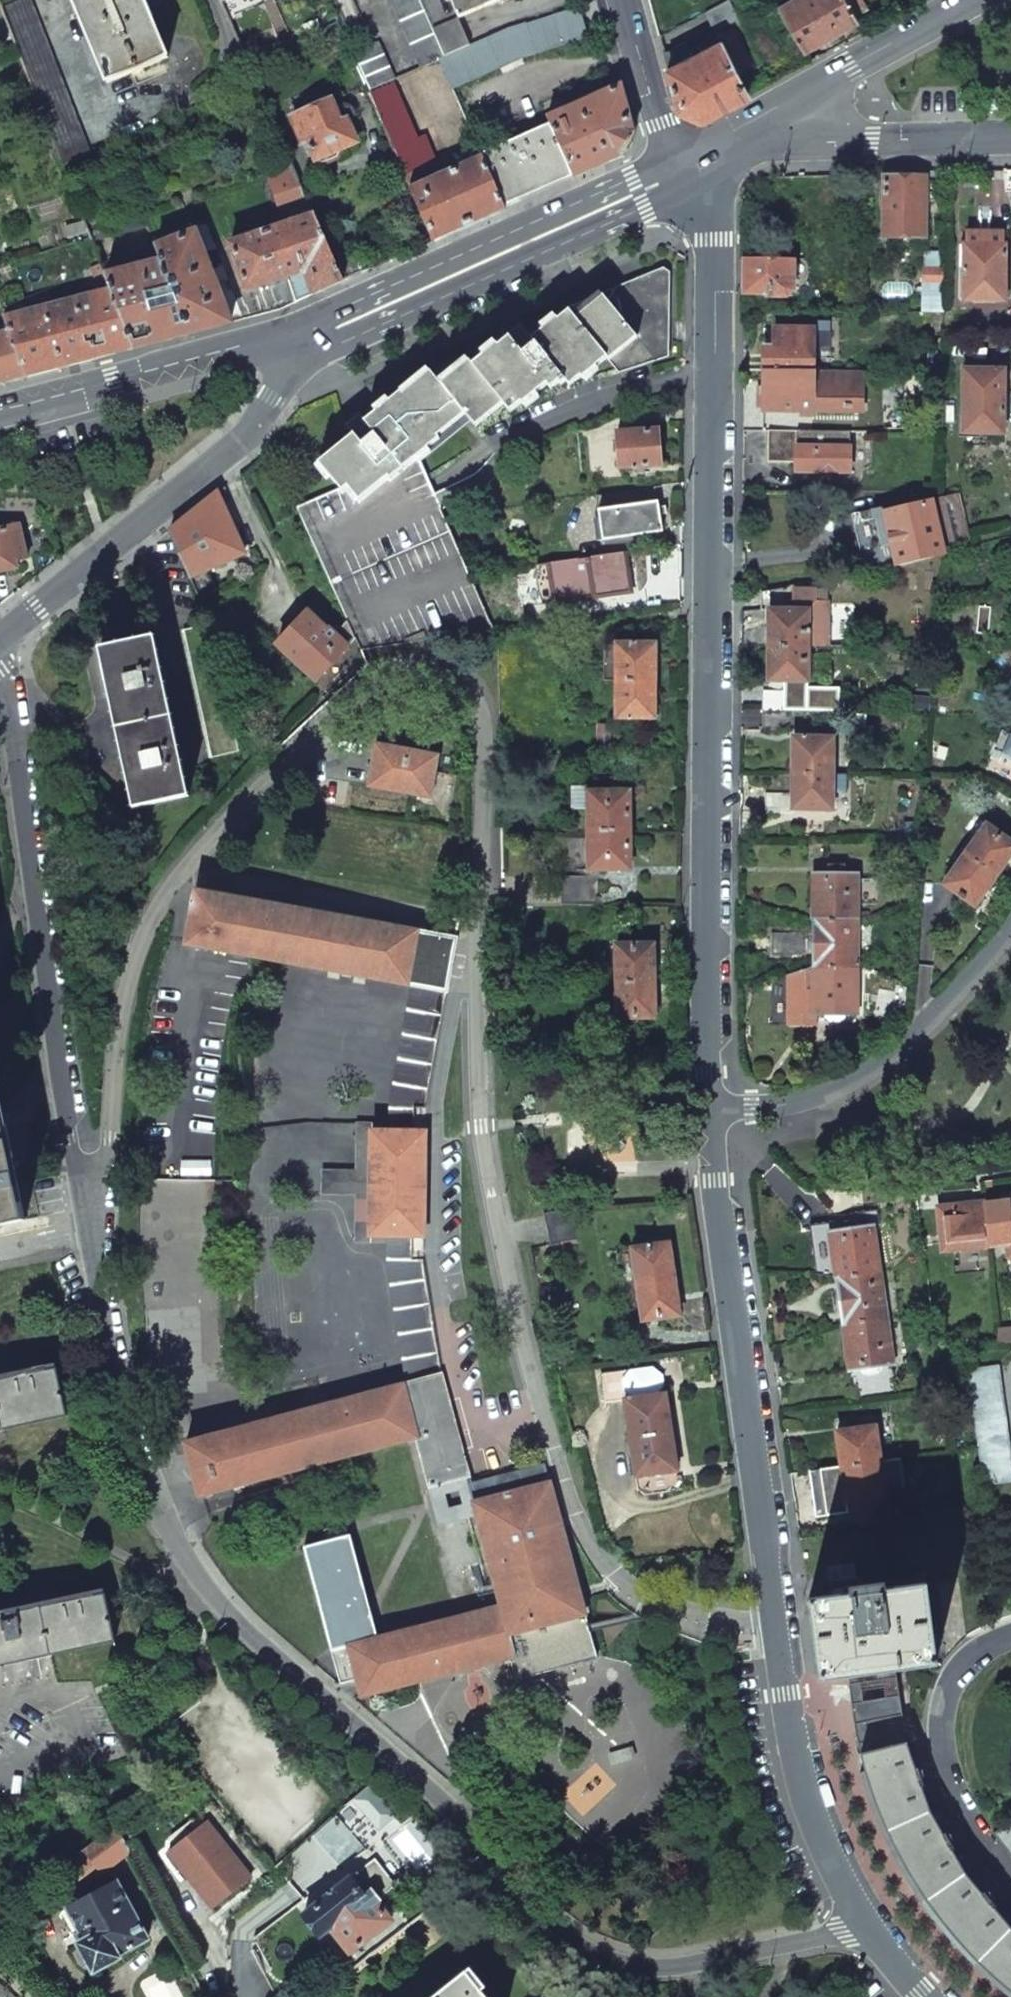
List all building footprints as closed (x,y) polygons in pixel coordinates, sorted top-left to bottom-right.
[(0,7),(63,165),(88,155),(28,0),(17,0),(0,7)] [(106,83),(167,57),(143,0),(72,0),(106,83)] [(420,69),(438,61),(438,60),(446,57),(434,30),(421,0),(390,0),(420,69)] [(458,18),(499,0),(450,0),(458,18)] [(705,11),(715,30),(739,18),(729,0),(726,0),(705,11)] [(778,5),(803,48),(830,32),(857,17),(855,13),(848,0),(786,0),(778,5)] [(855,13),(866,7),(862,0),(848,0),(855,13)] [(438,60),(438,61),(451,89),(521,57),(587,38),(579,7),(507,30),(470,46),(446,57),(438,60)] [(458,19),(434,30),(446,57),(470,46),(458,19)] [(339,22),(322,29),(333,53),(349,45),(339,22)] [(732,27),(717,35),(719,39),(739,75),(753,67),(732,27)] [(692,54),(667,67),(679,108),(701,117),(724,105),(748,93),(739,75),(719,39),(692,54)] [(378,42),(352,54),(368,92),(394,80),(378,42)] [(685,42),(664,53),(667,67),(692,54),(687,43),(685,42)] [(620,86),(546,120),(549,125),(571,176),(573,179),(623,156),(633,133),(620,86)] [(331,100),(292,117),(302,142),(308,140),(316,160),(318,159),(318,161),(324,163),(336,157),(339,152),(338,150),(356,142),(347,120),(340,122),(331,100)] [(398,102),(376,112),(410,191),(424,185),(420,177),(426,174),(424,169),(435,163),(424,139),(417,143),(398,102)] [(549,125),(480,157),(481,159),(502,206),(571,176),(549,125)] [(424,185),(410,191),(432,242),(468,226),(504,210),(502,206),(481,159),(424,185)] [(293,168),(268,176),(283,216),(310,207),(293,168)] [(884,177),(884,238),(924,238),(924,178),(911,178),(884,177)] [(314,215),(230,243),(245,290),(246,292),(288,277),(297,303),(319,292),(342,282),(331,254),(314,215)] [(160,261),(106,276),(111,290),(134,348),(182,336),(231,323),(221,298),(195,231),(154,244),(160,261)] [(963,245),(964,302),(1005,301),(1005,245),(1003,245),(1003,233),(965,233),(965,245),(963,245)] [(355,244),(331,254),(342,282),(367,271),(361,257),(355,244)] [(744,259),(744,294),(767,294),(767,296),(792,297),(792,259),(744,259)] [(101,264),(95,266),(98,275),(104,273),(101,264)] [(925,269),(925,287),(943,288),(943,269),(925,269)] [(347,487),(358,501),(388,477),(390,480),(418,457),(439,440),(437,437),(465,415),(476,428),(503,405),(510,413),(521,404),(522,406),(547,385),(550,390),(558,382),(560,385),(565,381),(569,387),(580,377),(581,379),(606,358),(617,372),(666,356),(667,274),(662,270),(568,310),(557,320),(556,319),(531,339),(522,327),(498,347),(497,345),(472,365),(469,362),(440,385),(430,372),(403,395),(401,392),(365,421),(361,417),(347,428),(353,435),(318,464),(338,488),(341,492),(347,487)] [(245,290),(234,294),(243,320),(279,310),(297,303),(288,277),(246,292),(245,290)] [(48,306),(4,318),(11,332),(27,376),(81,362),(134,348),(111,290),(55,305),(54,301),(47,303),(48,306)] [(234,294),(221,298),(231,323),(243,320),(234,294)] [(814,329),(773,329),(773,348),(763,348),(763,371),(813,371),(814,329)] [(0,335),(0,383),(27,376),(11,332),(0,335)] [(963,370),(962,433),(1002,434),(1003,371),(963,370)] [(763,411),(848,412),(848,390),(862,390),(862,372),(813,371),(813,372),(763,372),(763,411)] [(862,412),(862,390),(848,390),(848,412),(862,412)] [(616,433),(619,468),(660,466),(658,430),(616,433)] [(796,471),(849,471),(850,431),(767,431),(767,462),(796,462),(796,471)] [(355,638),(360,651),(494,630),(418,457),(390,480),(388,477),(358,501),(347,487),(341,492),(338,488),(296,507),(347,621),(355,638)] [(596,495),(602,540),(662,532),(657,502),(655,502),(653,488),(596,495)] [(930,492),(910,492),(913,506),(932,501),(930,492)] [(168,532),(199,600),(211,594),(200,573),(244,554),(217,493),(192,513),(168,532)] [(932,502),(944,555),(970,548),(957,496),(932,502)] [(854,524),(866,572),(896,566),(944,555),(932,502),(932,501),(913,506),(884,513),(884,509),(844,517),(846,525),(854,524)] [(0,514),(0,524),(10,522),(8,513),(0,514)] [(0,530),(0,573),(11,571),(9,564),(18,562),(27,560),(20,526),(0,530)] [(536,565),(542,604),(630,592),(624,552),(536,565)] [(769,611),(768,646),(807,646),(827,647),(827,601),(816,601),(816,590),(794,590),(795,585),(761,592),(761,610),(769,611)] [(276,645),(315,681),(347,646),(355,638),(347,621),(335,634),(329,629),(328,631),(307,611),(291,628),(276,645)] [(184,630),(211,758),(238,751),(211,628),(210,625),(184,630)] [(99,649),(133,808),(188,796),(154,637),(126,643),(99,649)] [(605,644),(605,681),(616,681),(616,645),(605,644)] [(616,681),(616,718),(654,718),(654,645),(616,645),(616,681)] [(768,646),(768,681),(807,682),(807,646),(768,646)] [(763,691),(762,710),(800,711),(800,692),(763,691)] [(762,710),(762,730),(803,731),(803,710),(800,711),(762,710)] [(598,725),(598,750),(610,749),(610,725),(598,725)] [(793,738),(793,773),(831,774),(832,739),(793,738)] [(376,746),(369,786),(430,797),(437,756),(376,746)] [(793,773),(793,809),(831,809),(831,792),(846,792),(846,774),(831,774),(793,773)] [(573,787),(573,809),(588,809),(588,792),(588,786),(573,787)] [(588,809),(588,831),(629,831),(628,792),(588,792),(588,809)] [(943,885),(974,907),(1010,854),(1010,843),(986,825),(943,885)] [(588,831),(588,870),(629,870),(629,831),(588,831)] [(814,873),(814,920),(856,920),(856,873),(814,873)] [(562,877),(562,905),(599,905),(598,876),(562,877)] [(195,891),(186,944),(410,985),(446,992),(456,939),(195,891)] [(812,920),(812,968),(813,968),(856,968),(856,920),(814,920),(812,920)] [(771,934),(771,956),(805,956),(805,933),(771,934)] [(616,945),(617,1018),(655,1017),(653,944),(616,945)] [(856,968),(813,968),(812,968),(788,975),(788,1016),(813,1016),(856,1016),(856,968)] [(388,1105),(388,1132),(425,1132),(425,1105),(446,992),(410,985),(388,1105)] [(813,1016),(788,1016),(788,1024),(813,1024),(813,1016)] [(25,1221),(0,1105),(0,1226),(25,1221)] [(370,1194),(369,1235),(386,1236),(423,1236),(425,1132),(388,1132),(371,1131),(371,1173),(370,1194)] [(322,1172),(322,1193),(370,1194),(371,1173),(322,1172)] [(984,1203),(989,1246),(1006,1244),(1007,1257),(1010,1261),(1010,1199),(984,1203)] [(938,1208),(942,1251),(989,1246),(984,1203),(938,1208)] [(543,1214),(550,1246),(578,1240),(571,1208),(543,1214)] [(830,1230),(835,1278),(836,1278),(879,1271),(871,1224),(830,1230)] [(386,1264),(405,1384),(441,1374),(423,1263),(423,1236),(386,1236),(386,1264)] [(634,1263),(637,1285),(674,1279),(669,1243),(632,1249),(634,1263)] [(623,1250),(625,1265),(634,1263),(632,1249),(623,1250)] [(835,1278),(841,1325),(843,1325),(885,1319),(879,1271),(836,1278),(835,1278)] [(637,1285),(643,1321),(679,1315),(674,1279),(637,1285)] [(841,1325),(850,1372),(892,1366),(885,1319),(843,1325),(841,1325)] [(995,1328),(997,1344),(1010,1343),(1010,1327),(995,1328)] [(984,1485),(1010,1481),(1010,1455),(999,1365),(968,1369),(984,1485)] [(35,1423),(67,1416),(56,1368),(40,1372),(39,1367),(8,1374),(8,1379),(0,1381),(0,1431),(35,1423)] [(602,1374),(605,1401),(625,1400),(651,1396),(647,1368),(602,1374)] [(185,1443),(199,1496),(311,1466),(416,1437),(430,1487),(468,1477),(441,1374),(405,1384),(185,1443)] [(625,1400),(630,1438),(671,1432),(665,1394),(651,1396),(625,1400)] [(836,1432),(841,1466),(879,1461),(875,1427),(836,1432)] [(630,1438),(636,1476),(677,1471),(671,1432),(630,1438)] [(809,1470),(816,1517),(884,1507),(883,1496),(897,1494),(903,1487),(899,1458),(879,1461),(841,1466),(809,1470)] [(430,1487),(439,1524),(476,1514),(473,1503),(475,1502),(468,1477),(430,1487)] [(303,1547),(341,1684),(358,1679),(362,1695),(514,1656),(521,1679),(596,1659),(549,1483),(475,1502),(473,1503),(476,1514),(501,1607),(378,1640),(349,1535),(303,1547)] [(915,1574),(916,1581),(924,1580),(923,1572),(915,1574)] [(819,1679),(848,1675),(895,1668),(936,1662),(925,1582),(883,1588),(882,1582),(850,1586),(851,1592),(808,1598),(819,1679)] [(19,1662),(85,1648),(115,1641),(104,1593),(88,1597),(87,1592),(55,1599),(57,1603),(25,1610),(24,1605),(0,1610),(0,1666),(19,1662)] [(848,1675),(856,1725),(893,1717),(897,1744),(906,1742),(895,1668),(848,1675)] [(860,1754),(886,1830),(925,1899),(977,1960),(1010,1989),(1010,1927),(1010,1926),(992,1906),(994,1903),(988,1891),(982,1894),(964,1872),(950,1848),(953,1846),(950,1833),(943,1834),(929,1810),(920,1783),(923,1782),(922,1769),(915,1769),(906,1742),(897,1744),(893,1717),(856,1725),(860,1754)] [(169,1838),(175,1846),(199,1828),(192,1820),(169,1838)] [(175,1846),(167,1852),(212,1908),(251,1877),(207,1821),(199,1828),(175,1846)] [(993,1833),(1010,1856),(1010,1822),(993,1833)] [(115,1825),(84,1849),(85,1850),(101,1872),(129,1850),(115,1825)] [(395,1885),(374,1859),(355,1874),(355,1875),(359,1872),(380,1898),(395,1885)] [(350,1877),(303,1914),(338,1959),(348,1951),(350,1953),(391,1920),(377,1902),(381,1899),(380,1898),(359,1872),(355,1875),(351,1879),(350,1877)] [(117,1882),(67,1908),(85,1939),(79,1942),(82,1949),(77,1952),(85,1966),(90,1964),(94,1971),(119,1957),(118,1954),(148,1938),(117,1882)] [(465,1970),(430,1996),(487,1996),(465,1970)]
